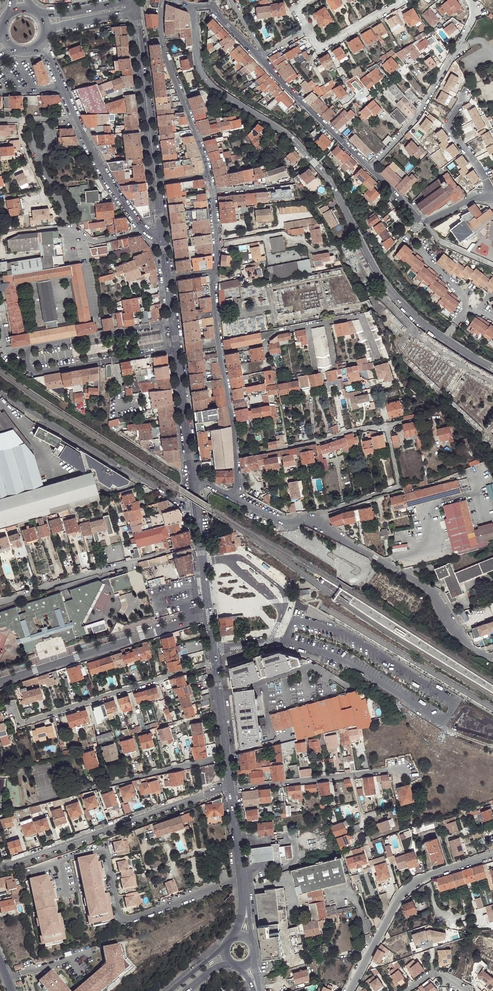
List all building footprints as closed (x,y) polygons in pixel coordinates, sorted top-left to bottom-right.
[(333,10),(343,4),(342,3),(346,0),(327,0),(333,10)] [(450,16),(456,12),(458,14),(460,12),(458,10),(462,7),(456,0),(449,0),(438,8),(443,14),(446,11),(450,16)] [(276,4),(271,4),(270,5),(270,6),(272,16),(285,14),(283,3),(276,4)] [(165,14),(165,20),(174,20),(174,21),(178,21),(180,9),(166,4),(165,11),(165,14)] [(343,4),(333,10),(335,12),(344,6),(343,4)] [(268,6),(264,7),(256,8),(257,18),(262,17),(267,17),(272,16),(270,6),(268,6)] [(315,19),(317,19),(319,22),(318,23),(318,25),(319,26),(320,27),(321,26),(324,29),(335,22),(334,20),(325,7),(314,14),(315,15),(314,15),(313,17),(314,18),(315,19)] [(180,9),(178,21),(179,29),(190,27),(189,21),(189,13),(187,11),(180,9)] [(403,14),(407,20),(410,26),(420,20),(413,9),(403,14)] [(425,11),(420,14),(425,20),(429,17),(425,11)] [(145,13),(147,28),(156,27),(157,27),(157,14),(145,13)] [(404,24),(398,13),(387,20),(392,28),(393,27),(399,23),(400,23),(402,26),(404,24)] [(454,26),(458,22),(452,17),(443,25),(445,28),(450,34),(452,38),(459,32),(454,26)] [(174,20),(165,20),(165,29),(165,34),(175,33),(179,32),(179,29),(178,21),(174,21),(174,20)] [(210,28),(216,34),(217,32),(221,28),(216,22),(211,27),(210,28)] [(373,28),(376,34),(378,37),(379,36),(382,35),(387,32),(381,23),(373,28)] [(127,35),(126,26),(111,27),(112,31),(115,31),(116,36),(127,35)] [(179,29),(179,32),(180,38),(186,37),(187,46),(192,45),(191,36),(190,27),(179,29)] [(217,32),(223,38),(223,39),(224,39),(227,35),(221,28),(217,32)] [(376,38),(374,35),(370,29),(362,35),(367,44),(376,39),(376,38)] [(414,37),(416,40),(424,36),(425,35),(423,32),(414,37)] [(128,46),(127,35),(116,36),(116,38),(117,46),(128,46)] [(416,40),(414,41),(420,50),(421,49),(428,44),(429,44),(426,39),(424,36),(416,40)] [(362,43),(361,41),(358,37),(348,42),(354,52),(364,46),(362,43)] [(235,42),(231,39),(227,42),(224,45),(228,49),(232,46),(235,42)] [(415,48),(418,51),(420,50),(414,41),(411,43),(415,48)] [(150,53),(151,59),(153,59),(162,58),(161,52),(160,43),(149,45),(149,49),(150,53)] [(399,50),(402,54),(403,55),(408,52),(415,48),(411,43),(409,44),(408,45),(401,49),(400,50),(399,50)] [(84,55),(82,50),(80,45),(69,50),(73,60),(84,55)] [(130,58),(128,46),(117,46),(118,57),(118,59),(119,59),(130,58)] [(238,46),(235,48),(231,51),(233,52),(236,56),(239,59),(245,53),(238,46)] [(285,53),(286,53),(289,58),(290,58),(291,59),(295,57),(302,53),(298,46),(285,53)] [(334,51),(338,58),(342,56),(345,54),(342,50),(340,47),(334,51)] [(413,59),(420,54),(418,51),(415,48),(408,52),(413,59)] [(281,51),(270,58),(276,66),(286,59),(287,60),(289,58),(286,53),(283,54),(281,56),(280,55),(283,53),(281,51)] [(298,62),(308,56),(305,51),(302,53),(295,57),(298,62)] [(328,54),(320,59),(327,71),(330,70),(329,68),(327,68),(325,64),(332,60),(328,54)] [(251,58),(248,55),(241,60),(244,64),(247,62),(251,58)] [(391,57),(387,60),(383,63),(382,65),(390,73),(392,71),(394,73),(400,67),(391,57)] [(131,68),(130,58),(119,59),(119,60),(115,61),(115,66),(115,70),(118,70),(122,69),(131,68)] [(189,63),(188,59),(186,59),(181,60),(183,70),(186,69),(189,68),(189,63)] [(286,59),(276,66),(279,71),(289,63),(287,60),(286,59)] [(50,79),(42,60),(33,65),(39,85),(46,85),(50,79)] [(258,65),(253,60),(249,64),(254,69),(258,65)] [(334,64),(332,60),(325,64),(327,68),(329,68),(334,64)] [(236,64),(233,67),(236,70),(243,65),(240,61),(236,64)] [(162,63),(151,64),(151,65),(152,72),(163,71),(167,70),(164,63),(162,63)] [(249,64),(248,63),(245,66),(250,71),(251,70),(252,71),(254,69),(249,64)] [(289,63),(279,71),(285,80),(292,75),(295,72),(293,69),(292,68),(289,63)] [(373,66),(367,69),(370,72),(376,67),(378,71),(381,69),(377,64),(375,64),(373,66)] [(265,73),(258,65),(254,69),(252,71),(250,72),(256,80),(265,73)] [(350,70),(354,77),(357,75),(358,74),(361,72),(363,72),(362,70),(358,65),(350,70)] [(376,67),(370,72),(367,74),(374,83),(383,76),(378,71),(376,67)] [(152,72),(153,80),(164,78),(163,71),(152,72)] [(269,77),(265,73),(256,80),(256,81),(260,85),(269,77)] [(367,74),(361,80),(368,88),(374,83),(367,74)] [(459,78),(451,74),(442,91),(448,94),(452,87),(454,87),(459,78)] [(133,86),(132,75),(123,76),(121,77),(121,78),(126,87),(133,86)] [(386,80),(383,76),(374,83),(377,87),(386,80)] [(273,81),(269,77),(260,85),(259,85),(263,90),(266,87),(273,81)] [(102,95),(126,87),(121,78),(105,84),(103,79),(96,82),(97,84),(98,86),(102,95)] [(153,80),(155,91),(165,89),(164,80),(164,78),(153,80)] [(357,78),(355,80),(348,85),(352,91),(356,88),(361,84),(357,78)] [(167,89),(174,88),(171,79),(164,80),(165,89),(167,89)] [(308,83),(305,80),(301,84),(304,88),(303,88),(307,94),(313,89),(311,87),(308,83)] [(278,86),(273,81),(266,87),(271,92),(278,86)] [(387,87),(395,97),(401,91),(393,82),(390,84),(387,87)] [(323,95),(326,93),(333,89),(336,87),(334,83),(330,85),(325,88),(324,85),(319,88),(323,95)] [(97,84),(76,89),(87,113),(107,112),(102,96),(102,95),(98,86),(97,84)] [(333,89),(335,92),(340,98),(347,93),(342,87),(340,85),(336,87),(333,89)] [(281,90),(278,86),(271,92),(274,95),(274,96),(281,90)] [(271,92),(266,87),(263,90),(267,95),(271,92)] [(155,97),(156,104),(167,103),(167,98),(166,94),(165,89),(155,91),(155,97)] [(255,89),(246,96),(248,97),(256,90),(255,89)] [(326,93),(322,95),(324,99),(335,92),(333,89),(326,93)] [(405,96),(412,103),(418,98),(411,90),(405,96)] [(260,91),(250,99),(252,100),(261,92),(260,91)] [(410,118),(417,109),(412,103),(405,96),(401,91),(395,97),(393,99),(410,118)] [(448,94),(442,91),(437,101),(444,105),(449,95),(448,94)] [(274,95),(271,92),(267,95),(263,98),(265,101),(266,102),(274,95)] [(293,102),(283,92),(279,95),(283,99),(289,106),(293,102)] [(318,98),(312,92),(305,99),(311,105),(318,98)] [(41,95),(43,106),(44,106),(49,104),(50,104),(60,101),(58,94),(41,95)] [(137,113),(134,94),(125,95),(127,112),(126,112),(124,98),(106,104),(109,112),(123,112),(124,114),(124,115),(137,113)] [(188,98),(192,110),(203,107),(205,106),(200,94),(188,98)] [(21,96),(9,96),(9,107),(22,107),(21,96)] [(325,104),(318,98),(311,105),(317,110),(325,104)] [(362,114),(364,116),(366,118),(372,112),(374,115),(381,109),(373,100),(360,112),(362,114)] [(329,109),(325,104),(317,110),(322,115),(329,109)] [(336,114),(339,111),(338,110),(333,105),(330,108),(336,114)] [(467,111),(478,130),(486,126),(475,107),(467,111)] [(330,108),(329,109),(322,115),(328,122),(329,121),(336,114),(330,108),(329,108),(330,108)] [(400,124),(406,119),(397,108),(391,113),(400,124)] [(341,113),(348,121),(356,114),(351,109),(348,112),(345,109),(341,113)] [(204,112),(194,115),(196,121),(205,118),(204,114),(204,112)] [(139,129),(137,113),(124,115),(124,119),(125,121),(125,122),(125,125),(126,130),(139,129)] [(157,115),(158,126),(171,124),(170,120),(174,119),(176,119),(175,113),(173,113),(171,114),(157,115)] [(337,117),(344,124),(346,122),(348,121),(341,113),(337,117)] [(96,114),(81,115),(88,127),(94,127),(96,127),(97,125),(96,121),(96,114)] [(179,124),(188,124),(185,115),(178,116),(178,119),(179,124)] [(208,125),(210,132),(233,127),(240,125),(240,124),(239,118),(235,119),(234,115),(226,117),(226,116),(220,118),(220,119),(221,119),(222,122),(210,125),(208,125)] [(331,123),(337,130),(344,124),(337,117),(331,123)] [(205,118),(196,121),(201,135),(210,132),(208,125),(206,118),(205,118)] [(433,123),(426,118),(420,127),(426,131),(433,123)] [(107,125),(102,125),(98,125),(97,125),(96,127),(94,127),(98,135),(111,134),(110,123),(110,120),(107,120),(107,125)] [(262,127),(257,123),(249,132),(254,136),(257,133),(262,127)] [(159,127),(160,135),(171,133),(172,133),(172,132),(171,126),(171,124),(158,126),(159,127)] [(7,134),(7,130),(14,130),(14,125),(0,125),(0,134),(7,134)] [(124,130),(126,130),(125,125),(116,125),(116,128),(116,133),(119,133),(123,134),(124,134),(124,130)] [(62,145),(77,144),(76,135),(74,135),(72,128),(59,129),(59,136),(58,136),(58,144),(62,144),(62,145)] [(442,129),(435,134),(441,142),(438,145),(443,151),(446,149),(449,146),(445,141),(448,138),(442,129)] [(331,142),(335,138),(326,130),(323,134),(331,142)] [(355,140),(358,136),(356,135),(357,134),(354,131),(350,135),(353,138),(355,140)] [(486,145),(492,142),(492,139),(489,131),(487,132),(481,135),(486,145)] [(141,144),(139,132),(124,134),(123,134),(124,137),(125,146),(141,144)] [(98,135),(92,135),(98,145),(114,144),(113,133),(111,134),(98,135)] [(254,136),(252,138),(250,140),(250,141),(255,147),(257,145),(259,143),(257,141),(261,136),(257,133),(254,136)] [(324,149),(327,146),(331,142),(323,134),(316,141),(324,149)] [(186,144),(194,141),(192,135),(184,137),(185,141),(186,144)] [(385,145),(392,138),(388,135),(382,141),(385,145)] [(220,137),(203,141),(205,145),(216,142),(221,142),(220,137)] [(160,140),(161,147),(174,146),(174,138),(172,138),(160,140)] [(419,149),(419,148),(411,140),(405,147),(412,155),(419,149)] [(187,151),(197,149),(194,141),(186,144),(187,151)] [(216,142),(205,145),(208,153),(218,150),(217,146),(216,142)] [(449,146),(446,149),(453,158),(460,152),(453,143),(449,146)] [(98,145),(102,153),(114,152),(114,144),(98,145)] [(142,157),(141,144),(125,146),(125,148),(126,157),(126,159),(130,159),(133,159),(142,157)] [(13,145),(11,145),(8,146),(5,146),(0,147),(0,153),(0,156),(14,154),(14,150),(13,145)] [(331,152),(343,163),(349,156),(338,145),(331,152)] [(161,147),(163,162),(174,160),(176,160),(174,146),(161,147)] [(296,163),(294,160),(299,156),(293,149),(292,147),(291,148),(281,159),(283,161),(285,164),(287,167),(288,170),(296,163)] [(188,158),(200,156),(197,149),(187,151),(188,158)] [(218,150),(208,153),(210,161),(220,158),(219,153),(218,150)] [(115,161),(115,156),(114,152),(102,153),(107,162),(115,161)] [(276,164),(281,159),(275,154),(270,159),(275,165),(276,164)] [(462,155),(455,160),(461,169),(458,171),(463,178),(466,175),(469,172),(465,166),(469,163),(462,155)] [(182,159),(183,164),(191,163),(191,161),(201,160),(201,159),(200,156),(188,158),(185,159),(182,159)] [(349,156),(343,163),(342,163),(350,170),(356,163),(349,156)] [(220,158),(210,161),(212,168),(224,165),(225,165),(225,164),(223,157),(220,158)] [(115,161),(107,162),(112,170),(129,168),(131,168),(131,165),(130,159),(126,159),(115,161)] [(191,163),(193,174),(202,172),(201,160),(191,161),(191,163)] [(183,164),(185,175),(193,174),(191,163),(183,164)] [(144,175),(143,164),(134,165),(131,165),(131,168),(132,167),(133,177),(144,175)] [(176,176),(185,175),(183,164),(180,165),(175,165),(176,176)] [(165,178),(176,176),(175,165),(163,167),(165,176),(165,178)] [(224,165),(212,168),(214,177),(226,173),(224,166),(224,165)] [(264,165),(259,166),(264,177),(266,183),(269,181),(266,172),(264,167),(264,165)] [(270,170),(266,172),(269,181),(287,174),(283,165),(270,170)] [(390,181),(396,187),(403,180),(397,174),(395,173),(388,165),(381,173),(386,178),(390,181)] [(264,177),(259,166),(251,168),(253,179),(264,177)] [(129,168),(112,170),(116,179),(127,178),(127,173),(129,173),(129,168)] [(253,179),(251,168),(241,170),(244,181),(253,179)] [(303,180),(312,173),(308,168),(299,174),(303,180)] [(364,183),(370,176),(362,168),(355,175),(364,183)] [(241,170),(229,173),(232,184),(238,183),(244,181),(241,170)] [(473,170),(469,172),(466,175),(473,185),(480,179),(473,170)] [(450,199),(452,197),(458,185),(448,172),(424,190),(421,191),(422,192),(425,195),(418,201),(417,201),(418,203),(417,205),(418,205),(419,207),(418,208),(419,208),(420,208),(422,211),(421,211),(421,212),(422,211),(424,213),(423,214),(424,215),(426,213),(427,215),(436,209),(446,202),(450,199)] [(226,173),(214,177),(217,188),(232,184),(229,173),(226,173)] [(312,173),(303,180),(306,184),(316,178),(312,173)] [(409,177),(415,182),(418,179),(417,177),(414,175),(412,173),(409,177)] [(145,182),(144,175),(133,177),(132,177),(132,180),(132,184),(145,182)] [(396,187),(403,194),(415,182),(409,177),(408,175),(405,178),(403,180),(396,187)] [(377,183),(370,176),(364,183),(371,190),(373,187),(377,183)] [(193,187),(204,185),(203,178),(192,180),(193,187)] [(192,180),(182,182),(183,189),(193,187),(192,180)] [(300,190),(304,188),(299,180),(295,183),(300,190)] [(146,189),(145,182),(132,184),(129,184),(120,185),(123,190),(134,189),(134,190),(146,189)] [(166,184),(167,197),(181,196),(180,191),(179,182),(166,184)] [(364,183),(361,185),(368,192),(371,190),(364,183)] [(91,202),(102,201),(101,193),(99,194),(98,190),(90,190),(89,184),(80,185),(79,186),(69,187),(70,198),(72,197),(73,202),(73,209),(75,209),(74,206),(87,202),(91,202)] [(455,202),(465,195),(463,192),(461,189),(458,185),(452,197),(455,202)] [(379,193),(373,187),(371,190),(368,192),(367,194),(372,200),(373,200),(379,193)] [(148,205),(146,189),(134,190),(134,189),(123,190),(135,206),(148,205)] [(268,201),(267,192),(267,191),(266,192),(255,192),(256,203),(268,201)] [(245,204),(256,203),(255,192),(244,194),(245,204)] [(425,195),(422,192),(416,198),(418,201),(425,195)] [(193,201),(206,200),(205,193),(188,195),(189,198),(189,202),(193,201)] [(382,196),(379,193),(373,200),(375,203),(382,196)] [(241,207),(245,207),(245,204),(244,194),(232,195),(232,200),(233,208),(234,208),(237,207),(237,205),(240,204),(241,207)] [(167,197),(168,204),(182,203),(181,196),(167,197)] [(18,207),(20,206),(19,197),(18,197),(18,198),(7,200),(10,215),(14,215),(19,214),(18,210),(18,207)] [(195,209),(207,208),(206,200),(193,201),(195,209)] [(233,208),(232,200),(219,202),(219,209),(233,208)] [(91,204),(91,202),(87,202),(74,206),(75,209),(76,219),(79,219),(79,222),(82,222),(82,214),(90,213),(91,220),(97,220),(96,218),(96,213),(92,214),(91,204)] [(112,206),(112,202),(110,202),(95,204),(96,213),(96,218),(113,216),(113,212),(112,206)] [(168,204),(169,212),(184,211),(182,203),(168,204)] [(492,210),(490,208),(482,213),(475,203),(468,208),(472,213),(475,216),(467,222),(473,230),(492,215),(492,212),(492,210)] [(279,207),(280,214),(312,210),(310,207),(309,204),(279,207)] [(329,225),(336,221),(332,213),(330,210),(327,204),(320,208),(329,225)] [(148,205),(135,206),(143,217),(149,215),(148,205)] [(192,220),(208,218),(207,208),(195,209),(191,210),(191,214),(188,215),(188,221),(192,220)] [(219,209),(221,222),(235,220),(234,213),(234,208),(233,208),(219,209)] [(263,218),(271,217),(270,208),(255,209),(256,221),(263,220),(263,218)] [(402,215),(396,208),(393,210),(399,217),(402,215)] [(399,217),(393,210),(389,213),(395,221),(399,217)] [(169,212),(170,223),(185,221),(184,211),(169,212)] [(88,221),(91,220),(90,213),(82,214),(82,222),(84,222),(84,221),(88,221)] [(464,218),(467,222),(475,216),(472,213),(469,215),(464,218)] [(368,220),(372,225),(379,220),(375,215),(368,220)] [(492,218),(492,215),(473,230),(459,240),(460,242),(474,232),(492,218)] [(117,232),(131,229),(131,224),(125,217),(114,218),(114,222),(117,232)] [(284,222),(285,229),(318,223),(314,217),(284,222)] [(193,228),(209,225),(208,218),(192,220),(192,223),(193,228)] [(450,229),(459,240),(473,230),(467,222),(464,218),(450,229)] [(170,223),(171,232),(186,229),(185,224),(185,221),(170,223)] [(374,227),(378,234),(379,233),(385,229),(381,223),(374,227)] [(319,224),(309,226),(312,243),(322,242),(319,224)] [(201,235),(210,234),(209,225),(193,228),(191,228),(191,231),(191,233),(193,233),(201,232),(201,235)] [(171,232),(172,240),(186,238),(187,238),(186,229),(171,232)] [(384,242),(390,238),(385,229),(379,233),(379,234),(384,242)] [(49,231),(51,240),(59,239),(58,230),(49,231)] [(41,240),(46,269),(55,267),(51,240),(49,231),(37,232),(39,241),(41,240)] [(13,244),(39,241),(37,232),(12,235),(13,244)] [(197,244),(211,242),(210,234),(201,235),(200,236),(192,237),(190,237),(191,245),(195,244),(197,244)] [(130,245),(144,241),(139,235),(128,237),(130,245)] [(279,250),(286,249),(285,245),(284,242),(283,239),(282,235),(276,236),(270,238),(271,241),(271,245),(272,248),(273,252),(279,250)] [(59,239),(51,240),(55,267),(65,265),(61,238),(59,239)] [(172,240),(173,248),(187,246),(186,238),(172,240)] [(388,250),(394,243),(393,241),(391,239),(383,244),(386,248),(388,250)] [(40,248),(39,241),(13,244),(14,251),(26,249),(40,248)] [(143,248),(148,246),(144,241),(130,245),(131,253),(132,252),(143,248)] [(492,261),(492,245),(490,245),(481,241),(478,244),(477,243),(472,243),(467,250),(492,261)] [(211,242),(197,244),(198,251),(211,249),(211,242)] [(404,244),(397,253),(405,260),(405,261),(418,272),(416,274),(430,285),(428,287),(441,298),(439,300),(453,311),(459,303),(455,300),(457,298),(451,293),(449,295),(446,292),(448,290),(444,287),(446,285),(440,280),(438,282),(434,279),(436,277),(432,274),(434,272),(428,267),(427,269),(423,266),(425,264),(421,261),(423,259),(416,254),(415,256),(411,254),(413,251),(404,244)] [(91,255),(91,256),(109,253),(107,245),(90,248),(91,255)] [(173,248),(175,261),(189,258),(188,254),(187,246),(173,248)] [(259,246),(250,248),(253,258),(254,258),(255,262),(258,262),(266,260),(265,256),(261,256),(259,246)] [(113,252),(114,257),(122,256),(130,253),(130,251),(129,252),(128,249),(118,251),(115,252),(113,252)] [(133,256),(135,259),(137,264),(139,263),(146,261),(145,260),(152,258),(149,249),(144,251),(140,252),(141,253),(133,256)] [(314,265),(335,261),(333,253),(329,253),(329,250),(321,251),(321,250),(315,251),(315,252),(312,253),(314,265)] [(192,258),(194,270),(211,267),(211,254),(198,257),(195,257),(192,258)] [(233,255),(221,254),(220,265),(232,266),(233,255)] [(456,264),(443,254),(436,263),(449,273),(452,276),(455,273),(461,279),(463,276),(467,279),(469,277),(473,280),(471,282),(477,287),(479,285),(483,288),(486,285),(489,288),(487,291),(490,293),(492,290),(492,291),(492,279),(491,277),(489,280),(475,269),(473,271),(466,266),(464,268),(458,263),(456,264)] [(42,257),(7,263),(8,271),(9,275),(13,274),(44,269),(42,257)] [(309,257),(298,260),(301,273),(304,272),(311,271),(312,271),(311,265),(309,259),(309,257)] [(150,270),(156,268),(152,258),(145,260),(146,261),(139,263),(140,266),(141,267),(143,266),(146,273),(150,272),(150,271),(150,270)] [(176,272),(190,270),(189,258),(175,261),(176,272)] [(115,267),(117,272),(118,271),(123,269),(124,271),(137,266),(137,264),(135,259),(115,267)] [(298,260),(267,266),(269,274),(270,279),(274,279),(296,274),(301,273),(298,260)] [(8,271),(7,263),(7,262),(0,262),(0,272),(8,271)] [(255,262),(251,263),(251,267),(247,268),(248,272),(249,279),(258,278),(256,267),(259,266),(258,262),(255,262)] [(70,265),(72,275),(80,324),(90,322),(80,263),(70,265)] [(44,269),(13,274),(15,284),(72,275),(70,265),(65,265),(55,267),(46,269),(44,269)] [(137,266),(124,271),(124,272),(127,280),(141,275),(138,267),(137,266)] [(151,283),(158,282),(156,268),(150,270),(150,271),(150,272),(150,275),(151,283)] [(102,276),(103,281),(114,278),(113,273),(102,276)] [(10,312),(14,335),(24,334),(15,284),(13,274),(9,275),(3,276),(6,290),(10,312)] [(201,284),(209,283),(208,275),(200,277),(201,284)] [(190,278),(192,291),(196,290),(201,290),(201,284),(200,277),(190,278)] [(177,280),(179,292),(192,291),(190,278),(177,280)] [(219,284),(218,290),(223,289),(233,287),(232,280),(219,284)] [(50,281),(36,283),(44,322),(45,322),(56,320),(57,320),(50,281)] [(179,292),(180,301),(193,299),(195,299),(197,298),(196,291),(192,292),(192,291),(179,292)] [(132,311),(140,310),(137,297),(122,300),(125,313),(132,311)] [(200,309),(211,307),(210,297),(198,298),(199,301),(200,309)] [(232,298),(224,300),(225,307),(233,306),(232,298)] [(180,301),(181,312),(194,309),(193,299),(180,301)] [(162,319),(161,306),(156,307),(154,307),(155,309),(150,310),(151,319),(148,319),(149,322),(157,320),(162,319)] [(181,312),(183,321),(195,319),(195,313),(194,309),(181,312)] [(124,326),(135,324),(133,318),(133,313),(132,311),(125,313),(122,313),(124,326)] [(118,327),(124,326),(122,313),(122,312),(118,312),(116,313),(118,327)] [(372,314),(366,316),(383,359),(389,358),(381,337),(380,334),(374,319),(372,314)] [(104,330),(113,328),(112,317),(110,317),(104,318),(102,319),(104,330)] [(203,327),(213,325),(212,317),(202,318),(202,323),(203,327)] [(475,317),(469,325),(483,335),(485,333),(492,339),(492,326),(490,324),(489,327),(485,324),(486,322),(480,318),(479,320),(475,317)] [(183,321),(184,331),(199,329),(199,328),(198,324),(197,319),(195,319),(183,321)] [(370,362),(375,361),(358,319),(352,321),(356,332),(368,362),(370,362)] [(56,320),(45,322),(47,330),(57,328),(56,320)] [(81,334),(95,331),(94,324),(94,321),(90,322),(80,324),(57,328),(47,330),(24,334),(14,335),(11,336),(11,339),(13,346),(81,334)] [(352,321),(347,321),(335,324),(337,336),(350,334),(349,333),(356,332),(352,321)] [(199,329),(200,339),(214,336),(213,325),(203,327),(200,328),(199,328),(199,329)] [(325,334),(324,326),(311,328),(313,336),(319,336),(325,334)] [(184,331),(185,341),(200,339),(199,329),(184,331)] [(307,344),(305,329),(295,331),(297,341),(301,341),(302,340),(303,344),(307,344)] [(274,330),(268,331),(260,332),(262,342),(274,331),(274,330)] [(247,335),(230,338),(232,348),(262,342),(260,332),(247,335)] [(291,339),(290,332),(278,335),(279,341),(287,339),(291,339)] [(161,341),(160,334),(139,338),(140,344),(161,341)] [(322,372),(325,371),(326,371),(332,370),(325,334),(319,336),(313,336),(319,372),(320,372),(322,372)] [(279,341),(278,335),(270,341),(271,344),(279,342),(279,341)] [(200,339),(201,349),(216,346),(214,336),(200,339)] [(230,338),(223,340),(225,349),(232,348),(230,338)] [(185,344),(186,351),(201,349),(200,339),(185,341),(185,344)] [(281,351),(279,343),(279,342),(271,344),(269,344),(270,353),(272,353),(281,351)] [(265,359),(262,347),(250,349),(251,353),(251,356),(253,361),(265,359)] [(186,351),(188,362),(203,359),(202,356),(201,349),(186,351)] [(238,352),(226,354),(227,361),(228,366),(240,363),(240,361),(238,354),(238,352)] [(153,356),(154,363),(154,364),(154,367),(168,364),(166,354),(153,356)] [(145,358),(130,361),(130,362),(133,370),(138,369),(143,368),(147,368),(146,365),(145,358)] [(188,362),(189,373),(202,371),(205,371),(203,359),(188,362)] [(203,359),(205,371),(212,370),(210,362),(209,362),(208,361),(207,361),(207,359),(203,359)] [(130,362),(130,361),(120,363),(122,375),(133,373),(130,362)] [(210,362),(212,370),(219,368),(217,361),(210,362)] [(357,365),(352,366),(347,367),(348,372),(358,370),(362,370),(362,371),(372,369),(370,362),(368,362),(360,364),(357,365)] [(375,365),(378,377),(383,376),(385,381),(393,379),(388,362),(375,365)] [(240,363),(228,366),(229,372),(230,378),(243,375),(240,363)] [(169,376),(168,364),(154,367),(155,373),(155,377),(157,377),(169,376)] [(98,379),(98,366),(89,368),(88,380),(94,380),(98,379)] [(85,381),(88,380),(89,368),(80,369),(82,381),(85,381)] [(155,377),(155,373),(144,374),(143,368),(138,369),(140,379),(143,379),(155,377)] [(82,381),(80,369),(70,371),(72,384),(78,383),(82,382),(82,381)] [(335,369),(332,370),(326,371),(328,385),(339,383),(338,378),(337,378),(335,369)] [(272,370),(271,370),(267,371),(265,371),(267,383),(274,381),(273,378),(272,370)] [(351,380),(360,378),(358,370),(348,372),(349,376),(350,380),(351,380)] [(72,384),(70,371),(62,373),(64,386),(72,384)] [(189,373),(190,383),(203,381),(202,371),(189,373)] [(309,374),(312,389),(323,386),(320,372),(319,372),(312,374),(309,374)] [(62,373),(44,376),(46,386),(49,388),(64,386),(62,373)] [(243,375),(230,378),(231,383),(232,389),(242,387),(245,387),(243,375)] [(309,386),(307,375),(301,376),(299,376),(301,388),(301,387),(308,386),(309,386)] [(44,376),(33,378),(42,383),(46,386),(44,376)] [(171,388),(169,376),(157,377),(157,381),(158,390),(171,388)] [(137,380),(136,377),(130,379),(130,381),(132,387),(139,386),(138,383),(138,382),(137,380)] [(212,387),(222,386),(221,378),(213,379),(211,380),(211,382),(212,387)] [(289,393),(300,391),(298,380),(287,382),(289,393)] [(158,390),(157,381),(144,382),(138,383),(139,386),(142,392),(158,390)] [(190,383),(191,391),(204,389),(204,385),(203,381),(190,383)] [(282,394),(289,393),(287,382),(278,384),(280,393),(280,394),(282,394)] [(263,402),(269,401),(268,395),(266,386),(265,383),(264,383),(259,384),(248,386),(246,387),(247,393),(250,393),(250,391),(257,390),(257,391),(260,391),(261,394),(262,394),(263,402)] [(277,384),(266,386),(268,395),(279,393),(277,384)] [(142,392),(139,386),(132,387),(128,388),(124,389),(126,395),(139,392),(142,392)] [(215,396),(224,394),(222,386),(212,387),(214,396),(215,396)] [(242,387),(232,389),(233,395),(234,398),(244,397),(242,387)] [(142,392),(147,409),(157,406),(161,404),(173,403),(171,388),(158,390),(142,392)] [(191,391),(192,400),(205,397),(208,397),(207,388),(206,388),(204,389),(191,391)] [(75,401),(79,401),(84,400),(82,391),(73,392),(75,401)] [(351,397),(353,409),(359,408),(358,403),(370,400),(369,394),(360,396),(359,391),(345,393),(346,398),(351,397)] [(217,407),(226,406),(224,394),(215,396),(215,399),(216,405),(217,407)] [(192,400),(194,411),(207,409),(207,406),(205,397),(192,400)] [(389,417),(403,413),(399,400),(386,403),(389,417)] [(270,406),(269,405),(264,406),(252,408),(252,410),(248,411),(246,401),(244,401),(234,403),(237,417),(238,420),(263,415),(271,414),(270,406)] [(174,415),(173,403),(161,404),(157,406),(158,415),(160,426),(175,424),(175,422),(174,415)] [(158,415),(157,406),(147,409),(147,410),(139,412),(141,420),(155,416),(158,415)] [(219,427),(230,425),(229,421),(228,416),(227,411),(226,406),(217,407),(216,407),(217,418),(218,420),(218,422),(219,425),(219,427)] [(194,411),(195,422),(201,421),(217,418),(216,407),(207,409),(194,411)] [(43,486),(40,476),(38,469),(34,454),(30,448),(2,413),(0,409),(0,499),(43,486)] [(5,411),(2,413),(30,448),(32,446),(5,411)] [(238,420),(238,424),(250,421),(250,420),(262,419),(263,418),(263,415),(238,420)] [(119,424),(118,418),(108,421),(108,426),(119,424)] [(416,427),(414,422),(404,424),(406,435),(417,433),(416,427)] [(176,434),(175,424),(160,426),(161,432),(161,437),(177,435),(176,434)] [(62,438),(40,425),(34,434),(39,436),(43,439),(56,447),(61,439),(62,438)] [(214,428),(210,428),(214,457),(215,468),(231,466),(233,466),(230,425),(219,427),(214,428)] [(454,440),(451,432),(450,427),(453,427),(452,425),(438,429),(441,439),(444,439),(449,438),(450,441),(454,440)] [(418,426),(416,427),(417,433),(418,436),(418,439),(419,443),(419,445),(421,452),(424,452),(418,426)] [(151,433),(150,427),(138,429),(139,440),(148,439),(151,438),(151,436),(151,433)] [(202,429),(196,430),(200,459),(210,457),(214,457),(210,428),(206,429),(202,429)] [(374,431),(370,430),(371,436),(372,435),(375,448),(375,449),(377,451),(379,452),(381,452),(383,452),(385,450),(386,448),(386,446),(383,433),(375,435),(374,431)] [(353,433),(345,435),(345,437),(348,444),(351,443),(358,441),(357,436),(354,437),(353,433)] [(277,446),(285,444),(283,434),(279,435),(280,440),(276,440),(277,446)] [(178,447),(177,435),(161,437),(162,441),(163,449),(178,447)] [(398,435),(392,436),(394,448),(400,447),(398,437),(398,435)] [(56,447),(53,452),(82,470),(92,467),(95,469),(95,470),(98,479),(98,480),(101,482),(110,487),(111,484),(116,487),(121,485),(128,483),(130,480),(78,449),(79,448),(71,444),(63,439),(63,440),(61,439),(56,447)] [(148,439),(139,440),(140,444),(146,447),(148,446),(148,443),(148,439)] [(343,446),(340,439),(321,445),(323,453),(343,446)] [(364,448),(373,446),(371,439),(363,441),(364,448)] [(316,444),(296,447),(297,453),(302,453),(302,455),(303,462),(315,460),(313,451),(315,450),(317,450),(317,445),(316,444)] [(179,458),(178,447),(163,449),(164,454),(162,455),(163,458),(168,461),(172,461),(180,460),(179,458)] [(279,457),(280,457),(283,456),(285,466),(296,464),(295,460),(294,454),(290,455),(289,449),(279,451),(279,457)] [(279,451),(263,454),(264,459),(266,459),(268,469),(279,467),(278,457),(280,457),(279,457),(279,451)] [(263,454),(257,455),(259,467),(262,467),(261,465),(263,464),(265,464),(264,459),(263,454)] [(257,455),(241,458),(243,468),(243,470),(259,467),(257,455)] [(387,476),(393,475),(389,456),(383,457),(387,476)] [(211,467),(204,468),(204,469),(208,469),(213,468),(215,468),(214,457),(210,457),(211,467)] [(470,467),(481,462),(478,458),(468,462),(470,467)] [(179,468),(180,468),(180,460),(172,461),(168,461),(171,463),(179,468)] [(233,481),(232,470),(231,470),(215,470),(215,471),(216,481),(225,481),(233,481)] [(98,493),(92,471),(87,473),(85,473),(79,475),(52,483),(44,486),(43,486),(0,499),(0,521),(98,493)] [(416,491),(413,491),(404,494),(407,507),(408,506),(460,493),(462,492),(457,480),(455,481),(454,478),(450,479),(451,482),(421,490),(420,488),(415,490),(416,491)] [(299,481),(289,483),(292,500),(302,498),(299,481)] [(132,492),(122,495),(123,500),(124,501),(125,504),(126,503),(135,501),(132,492)] [(99,498),(98,493),(0,521),(0,528),(99,498)] [(262,501),(272,506),(270,493),(262,501)] [(406,507),(403,494),(390,498),(393,510),(395,510),(397,509),(404,507),(406,507)] [(170,510),(167,499),(157,502),(158,507),(160,513),(162,512),(170,510)] [(170,510),(178,508),(167,499),(170,510)] [(140,507),(138,500),(135,501),(126,503),(128,510),(140,507)] [(455,551),(471,547),(477,545),(477,543),(474,530),(466,500),(444,505),(447,519),(455,551)] [(141,512),(140,507),(128,510),(130,519),(129,519),(129,521),(136,519),(142,517),(141,512)] [(359,509),(361,520),(372,518),(373,518),(371,511),(371,507),(370,507),(366,507),(364,508),(359,509)] [(179,520),(181,520),(178,508),(170,510),(162,512),(165,524),(167,523),(177,521),(179,520)] [(354,510),(342,512),(344,523),(344,524),(356,521),(354,510)] [(342,512),(330,517),(331,522),(336,526),(344,523),(342,512)] [(103,518),(90,522),(92,532),(92,533),(94,542),(99,540),(97,531),(106,529),(107,534),(113,533),(109,515),(103,516),(103,518)] [(57,517),(52,519),(49,520),(52,532),(64,528),(60,516),(57,517)] [(67,519),(64,520),(66,528),(77,525),(75,517),(67,519)] [(136,519),(129,521),(133,533),(138,531),(136,526),(136,523),(137,523),(136,519)] [(452,552),(455,551),(447,519),(444,519),(452,552)] [(82,531),(83,535),(92,533),(92,532),(90,522),(89,521),(80,523),(80,524),(82,531)] [(178,524),(177,521),(167,523),(171,534),(181,532),(178,524)] [(44,524),(40,525),(37,526),(40,536),(50,533),(47,523),(44,524)] [(138,531),(133,533),(137,546),(140,545),(144,544),(154,542),(156,543),(156,545),(158,546),(159,548),(156,549),(156,551),(165,549),(161,537),(165,536),(168,535),(165,524),(152,527),(147,529),(145,529),(138,531)] [(22,529),(26,540),(37,537),(33,525),(32,526),(25,528),(22,529)] [(77,525),(66,528),(68,535),(79,532),(79,531),(77,525)] [(477,543),(492,539),(492,525),(479,529),(474,530),(477,543)] [(380,536),(384,535),(388,534),(387,530),(387,528),(381,529),(381,531),(379,531),(380,536)] [(190,542),(189,530),(183,531),(181,532),(171,534),(170,535),(174,547),(190,542)] [(17,544),(17,545),(21,544),(17,533),(16,533),(15,533),(9,536),(12,545),(17,544)] [(234,615),(243,614),(236,541),(233,541),(232,533),(217,534),(219,551),(212,552),(215,590),(231,589),(234,615)] [(9,546),(6,535),(0,537),(0,548),(9,546)] [(24,541),(27,553),(32,552),(29,543),(27,544),(26,540),(24,541)] [(192,560),(191,547),(177,551),(178,556),(174,557),(179,575),(194,571),(192,560)] [(459,584),(487,572),(492,570),(492,557),(455,573),(459,584)] [(149,565),(147,559),(138,562),(139,567),(149,565)] [(450,593),(446,594),(450,603),(457,600),(456,596),(463,593),(459,584),(455,573),(451,562),(435,568),(439,579),(443,578),(449,591),(450,593)] [(4,625),(11,628),(12,625),(22,629),(20,622),(23,621),(29,636),(37,633),(32,618),(35,617),(37,618),(42,616),(43,614),(46,613),(51,629),(59,626),(54,610),(58,609),(63,625),(70,623),(72,626),(53,633),(53,635),(56,634),(57,637),(60,636),(61,639),(64,638),(65,641),(74,638),(73,633),(75,633),(76,637),(85,634),(83,625),(81,622),(103,582),(110,580),(112,587),(114,591),(132,585),(128,571),(109,577),(102,579),(101,581),(98,580),(70,589),(72,599),(63,601),(60,592),(36,599),(37,601),(35,601),(34,600),(23,604),(25,611),(21,613),(21,614),(19,614),(19,613),(18,614),(16,606),(0,611),(0,626),(4,625)] [(104,583),(112,587),(110,580),(103,582),(81,622),(83,623),(104,583)] [(473,588),(474,594),(479,595),(482,592),(482,587),(477,586),(473,588)] [(4,627),(6,629),(8,628),(9,631),(12,630),(13,633),(16,632),(19,639),(16,640),(17,644),(20,643),(38,637),(41,636),(43,637),(44,640),(49,638),(48,636),(49,634),(53,633),(72,626),(70,623),(63,625),(58,609),(54,610),(59,626),(51,629),(48,630),(46,629),(45,627),(40,629),(41,631),(40,632),(37,633),(29,636),(23,621),(20,622),(22,629),(12,625),(11,628),(4,625),(0,626),(0,628),(4,627)] [(464,610),(455,613),(462,624),(469,620),(464,610)] [(221,634),(236,634),(234,615),(220,616),(221,634)] [(492,621),(491,621),(485,623),(477,626),(480,635),(492,630),(492,620),(492,621)] [(475,637),(480,635),(477,626),(472,628),(473,631),(475,637)] [(396,627),(394,630),(405,637),(407,634),(396,627)] [(171,633),(158,637),(158,638),(159,640),(161,639),(161,638),(172,635),(173,635),(173,636),(179,634),(178,631),(171,633)] [(161,638),(161,639),(163,645),(163,647),(171,644),(175,643),(173,636),(173,635),(172,635),(161,638)] [(38,637),(20,643),(24,655),(33,652),(32,649),(35,648),(34,645),(37,644),(36,641),(39,640),(38,637)] [(146,641),(142,642),(143,646),(146,656),(146,657),(151,656),(146,641)] [(133,651),(135,659),(146,656),(143,646),(132,649),(133,651)] [(164,649),(166,660),(167,660),(178,657),(177,652),(175,652),(175,650),(174,646),(171,647),(164,649)] [(266,651),(231,662),(234,684),(251,679),(304,662),(301,654),(283,648),(266,651)] [(125,663),(135,659),(133,651),(127,653),(122,655),(125,663)] [(110,656),(114,666),(125,663),(122,655),(121,652),(110,656)] [(99,660),(102,670),(114,666),(110,656),(107,657),(99,660)] [(167,661),(167,663),(169,669),(169,670),(181,667),(179,658),(167,661)] [(99,671),(102,670),(99,660),(87,663),(91,674),(95,673),(99,671)] [(83,678),(80,669),(82,669),(82,667),(82,665),(80,664),(67,668),(71,682),(83,678)] [(40,681),(40,684),(50,681),(49,678),(48,675),(48,673),(37,677),(38,682),(40,681)] [(186,684),(183,674),(175,677),(176,681),(178,687),(186,684)] [(40,687),(39,684),(38,682),(37,677),(22,682),(23,686),(34,683),(35,687),(35,688),(40,687)] [(234,684),(234,688),(252,686),(251,679),(234,684)] [(174,688),(172,688),(173,691),(177,690),(177,693),(178,695),(179,697),(188,694),(189,694),(186,684),(178,687),(174,688)] [(234,688),(241,747),(263,742),(257,685),(252,686),(234,688)] [(156,686),(146,689),(149,696),(150,699),(159,696),(156,686)] [(43,698),(40,687),(35,688),(33,689),(27,691),(21,692),(23,699),(24,703),(43,698)] [(149,696),(146,689),(134,693),(136,701),(149,696)] [(298,739),(306,737),(318,734),(323,733),(338,729),(357,724),(358,728),(362,727),(372,726),(371,719),(384,717),(382,704),(360,690),(350,693),(346,694),(340,696),(340,695),(326,699),(290,708),(293,723),(298,739)] [(191,704),(188,694),(179,697),(182,706),(182,707),(183,707),(191,704)] [(129,695),(118,698),(121,708),(131,705),(132,705),(129,695)] [(107,713),(118,710),(114,700),(104,703),(107,713)] [(107,713),(104,703),(93,707),(97,718),(107,715),(107,713)] [(192,706),(191,704),(183,707),(184,711),(186,718),(195,715),(192,706)] [(284,726),(293,723),(290,708),(280,711),(284,726)] [(66,715),(70,727),(81,723),(90,720),(86,709),(66,715)] [(108,717),(109,719),(114,717),(113,715),(119,713),(118,710),(107,713),(107,715),(108,717)] [(141,727),(142,732),(152,729),(150,724),(145,726),(140,711),(137,712),(141,725),(141,727)] [(274,728),(284,726),(280,711),(271,714),(274,728)] [(3,723),(0,713),(0,736),(3,745),(10,743),(7,734),(3,723)] [(150,724),(152,729),(154,728),(157,727),(159,726),(158,725),(157,720),(155,721),(156,722),(150,724)] [(194,735),(204,733),(202,722),(192,723),(194,735)] [(39,737),(45,735),(47,735),(48,737),(55,736),(52,725),(46,727),(45,725),(35,728),(36,730),(32,731),(35,740),(39,739),(38,737),(39,737)] [(130,735),(136,734),(137,734),(142,732),(141,727),(141,725),(135,727),(135,728),(128,730),(130,735)] [(158,729),(158,730),(161,738),(162,741),(167,739),(172,738),(169,726),(160,728),(158,729)] [(348,726),(339,729),(341,741),(345,741),(350,740),(348,730),(348,726)] [(121,730),(124,738),(130,735),(128,730),(128,728),(121,730)] [(350,740),(359,738),(358,728),(348,730),(350,740)] [(111,732),(97,736),(99,743),(113,739),(111,732)] [(143,748),(154,745),(151,732),(139,735),(143,748)] [(206,745),(204,733),(194,735),(194,736),(196,746),(206,745)] [(332,746),(337,745),(338,745),(336,734),(326,736),(328,747),(332,746)] [(125,753),(136,750),(133,738),(121,741),(125,753)] [(320,745),(319,738),(318,738),(310,739),(311,746),(312,746),(313,746),(315,746),(320,745)] [(295,743),(294,740),(281,743),(282,749),(295,746),(295,743)] [(295,746),(296,753),(307,751),(306,741),(295,743),(295,746)] [(102,746),(106,758),(117,755),(114,743),(102,746)] [(208,756),(206,745),(196,746),(194,747),(192,747),(195,759),(208,756)] [(91,765),(98,763),(94,749),(82,752),(87,768),(92,767),(91,765)] [(242,769),(251,768),(257,767),(256,761),(255,755),(254,750),(240,753),(242,769)] [(273,778),(273,780),(286,779),(284,767),(283,760),(277,761),(271,762),(271,765),(272,770),(273,778)] [(198,767),(200,786),(211,782),(216,774),(215,764),(198,767)] [(293,771),(293,774),(300,773),(299,769),(298,764),(290,765),(291,771),(293,771)] [(251,771),(253,783),(265,781),(263,771),(263,766),(257,767),(251,768),(251,771)] [(312,767),(299,769),(300,773),(301,777),(313,775),(312,767)] [(183,783),(182,776),(181,770),(169,773),(171,785),(183,783)] [(162,787),(171,785),(169,773),(158,775),(160,779),(161,782),(162,787)] [(386,785),(385,775),(377,776),(378,782),(382,781),(383,788),(386,788),(386,785)] [(374,776),(364,778),(366,794),(376,793),(376,790),(376,789),(374,776)] [(160,789),(158,783),(157,779),(141,783),(139,784),(139,786),(142,794),(147,793),(151,792),(160,789)] [(330,782),(318,783),(319,789),(319,793),(319,794),(327,794),(331,793),(330,782)] [(317,783),(305,785),(306,792),(311,791),(317,791),(317,790),(317,783)] [(125,799),(132,796),(136,795),(132,784),(121,788),(124,799),(125,799)] [(301,785),(287,787),(288,795),(293,795),(302,794),(301,785)] [(402,804),(414,801),(410,785),(404,786),(405,788),(398,790),(402,804)] [(271,788),(260,790),(262,802),(272,801),(271,788)] [(117,804),(113,790),(101,795),(106,808),(117,804)] [(260,790),(243,792),(245,807),(258,805),(258,803),(262,802),(260,790)] [(160,803),(167,801),(164,793),(157,795),(160,803)] [(87,808),(93,806),(98,805),(94,795),(83,799),(87,808)] [(67,805),(70,817),(78,814),(82,813),(78,801),(67,805)] [(41,811),(48,809),(45,802),(39,804),(40,808),(41,811)] [(131,811),(128,803),(123,804),(126,813),(131,811)] [(224,815),(223,804),(213,804),(207,805),(208,816),(224,815)] [(30,818),(32,818),(29,810),(28,806),(22,808),(23,812),(28,811),(29,814),(30,818)] [(61,823),(66,821),(61,806),(51,810),(56,824),(61,823)] [(492,818),(492,813),(490,806),(481,810),(485,821),(492,818)] [(248,810),(249,820),(259,818),(258,809),(248,810)] [(16,818),(13,810),(10,811),(11,816),(0,818),(0,822),(2,828),(9,826),(9,824),(13,823),(12,819),(16,818)] [(183,825),(192,822),(188,814),(180,817),(183,825)] [(326,817),(329,822),(334,820),(332,814),(326,817)] [(49,826),(46,816),(34,821),(39,835),(44,834),(42,829),(49,826)] [(448,824),(449,827),(450,832),(459,830),(454,816),(444,820),(446,824),(448,824)] [(184,828),(183,825),(180,817),(168,821),(171,831),(171,832),(184,828)] [(414,835),(438,827),(435,819),(421,824),(411,827),(414,835)] [(21,824),(25,835),(29,834),(36,831),(32,820),(32,821),(22,824),(21,824)] [(380,828),(381,832),(391,829),(388,820),(375,824),(377,829),(378,829),(380,828)] [(159,836),(171,831),(168,821),(156,825),(159,836)] [(154,822),(150,823),(153,833),(148,835),(149,839),(156,837),(159,836),(156,825),(154,822)] [(273,822),(259,823),(260,835),(274,833),(273,822)] [(345,827),(343,823),(332,827),(336,836),(347,833),(345,827)] [(352,833),(361,830),(360,827),(359,824),(352,825),(351,830),(352,833)] [(346,834),(337,838),(340,847),(342,847),(349,844),(347,838),(346,834)] [(7,842),(10,852),(22,849),(19,838),(7,842)] [(437,838),(426,842),(427,845),(432,861),(436,860),(437,863),(444,861),(438,841),(437,838)] [(466,853),(462,841),(460,838),(450,841),(456,857),(466,853)] [(117,852),(118,856),(130,854),(127,841),(114,843),(116,853),(117,852)] [(281,865),(280,856),(279,846),(279,843),(271,844),(272,845),(274,859),(273,859),(274,866),(281,865)] [(273,859),(274,859),(272,845),(262,846),(250,848),(252,862),(264,860),(273,859)] [(279,846),(280,856),(286,856),(286,859),(293,858),(292,845),(279,846)] [(385,847),(388,857),(394,855),(390,845),(385,847)] [(409,868),(415,866),(418,864),(414,851),(404,854),(408,864),(409,866),(409,868)] [(353,856),(357,867),(361,866),(361,864),(368,862),(365,852),(353,856)] [(395,857),(396,861),(398,868),(408,864),(404,854),(395,857)] [(291,869),(297,894),(302,893),(327,886),(347,881),(348,881),(346,875),(341,855),(338,856),(335,857),(324,860),(316,862),(291,869)] [(99,856),(81,859),(83,866),(81,867),(83,877),(89,906),(91,916),(92,923),(110,920),(112,919),(110,912),(109,906),(107,895),(104,881),(100,863),(99,856)] [(351,872),(357,870),(357,867),(353,856),(346,858),(349,868),(350,868),(351,872)] [(375,866),(386,863),(384,857),(369,862),(370,867),(375,866)] [(122,872),(122,876),(134,874),(133,870),(129,870),(128,861),(118,863),(120,872),(122,872)] [(379,880),(386,878),(391,877),(386,863),(375,866),(378,875),(379,880)] [(483,864),(473,867),(476,880),(486,876),(487,876),(486,872),(483,864)] [(473,867),(463,870),(466,883),(476,880),(473,867)] [(463,870),(453,873),(456,886),(466,883),(463,870)] [(453,873),(438,877),(442,889),(456,886),(453,873)] [(134,874),(122,876),(123,879),(122,880),(122,882),(124,889),(133,887),(131,878),(135,877),(134,874)] [(38,877),(31,878),(32,886),(31,886),(33,897),(35,896),(38,910),(40,917),(38,918),(39,925),(41,935),(43,942),(60,939),(59,932),(57,925),(55,914),(53,914),(52,908),(50,900),(54,899),(50,882),(49,875),(38,877)] [(387,881),(386,878),(379,880),(378,875),(376,876),(378,883),(378,884),(387,881)] [(15,885),(15,883),(12,883),(12,880),(13,880),(12,877),(0,879),(0,885),(4,884),(7,883),(8,891),(12,890),(15,890),(16,889),(15,885)] [(175,880),(165,884),(169,895),(179,892),(175,880)] [(347,881),(327,886),(328,890),(351,884),(348,881),(347,881)] [(420,894),(425,891),(423,885),(421,885),(416,890),(420,894)] [(266,892),(269,923),(279,922),(278,910),(276,890),(276,889),(265,890),(265,892),(266,892)] [(278,910),(286,910),(284,889),(276,890),(278,910)] [(310,904),(324,901),(322,890),(307,892),(308,895),(309,902),(310,904)] [(138,892),(126,895),(127,898),(125,899),(127,908),(141,905),(140,896),(138,896),(138,892)] [(256,893),(259,925),(269,923),(266,892),(265,892),(261,893),(256,893)] [(12,894),(10,895),(11,901),(21,899),(20,893),(12,894)] [(379,896),(385,913),(390,903),(387,893),(379,896)] [(309,902),(308,895),(303,895),(298,896),(299,903),(306,902),(309,902)] [(410,901),(402,904),(404,910),(402,911),(403,914),(406,913),(406,914),(417,910),(412,900),(410,901)] [(11,901),(0,903),(0,909),(1,914),(14,912),(11,901)] [(331,915),(338,913),(337,905),(325,907),(324,901),(310,904),(312,914),(312,917),(313,920),(318,919),(325,918),(331,916),(331,915)] [(281,939),(291,938),(288,929),(286,910),(278,910),(279,922),(280,934),(281,939)] [(375,927),(380,919),(378,912),(371,914),(375,927)] [(322,932),(319,921),(318,919),(313,920),(303,922),(306,934),(306,936),(322,932)] [(279,922),(269,923),(271,935),(280,934),(279,922)] [(306,934),(303,922),(297,924),(298,926),(300,935),(306,934)] [(283,955),(282,950),(281,939),(280,934),(271,935),(269,923),(259,925),(264,957),(273,956),(277,956),(283,955)] [(294,949),(295,954),(305,952),(302,942),(300,935),(298,926),(288,929),(291,938),(294,949)] [(447,938),(447,932),(430,929),(412,935),(417,948),(423,946),(422,943),(426,942),(425,939),(429,938),(429,939),(433,938),(434,942),(447,938)] [(282,950),(294,949),(291,938),(281,939),(282,950)] [(379,962),(385,952),(388,953),(389,950),(390,949),(381,944),(378,948),(373,959),(379,962)] [(118,947),(104,950),(108,966),(104,969),(99,974),(84,986),(78,990),(100,990),(105,987),(107,989),(119,979),(125,974),(124,973),(130,968),(126,963),(120,956),(120,955),(118,947)] [(451,949),(438,950),(439,963),(447,963),(452,962),(451,949)] [(128,961),(123,954),(120,955),(120,956),(126,963),(128,961)] [(412,960),(406,966),(408,969),(411,967),(417,975),(424,969),(418,961),(416,963),(415,964),(412,960)] [(134,968),(128,961),(126,963),(130,968),(124,973),(125,974),(126,975),(134,968)] [(390,963),(393,968),(389,972),(391,975),(397,982),(398,982),(404,977),(399,969),(402,967),(397,961),(390,963)] [(408,969),(408,970),(414,977),(417,975),(411,967),(408,969)] [(294,974),(297,984),(311,980),(308,969),(301,971),(300,972),(294,974)] [(478,978),(479,982),(482,982),(492,990),(492,988),(492,976),(485,970),(478,978)] [(67,990),(68,989),(66,986),(58,977),(53,971),(45,978),(43,980),(48,986),(45,988),(48,990),(67,990)] [(264,977),(265,984),(272,983),(271,975),(264,977)] [(397,982),(391,975),(389,976),(396,986),(399,984),(398,982),(397,982)] [(375,980),(372,977),(366,981),(368,985),(370,983),(376,990),(384,985),(378,978),(376,979),(375,980)] [(119,979),(107,989),(108,990),(120,981),(119,979)] [(432,983),(424,989),(422,985),(419,987),(422,990),(436,990),(437,990),(432,983)]
